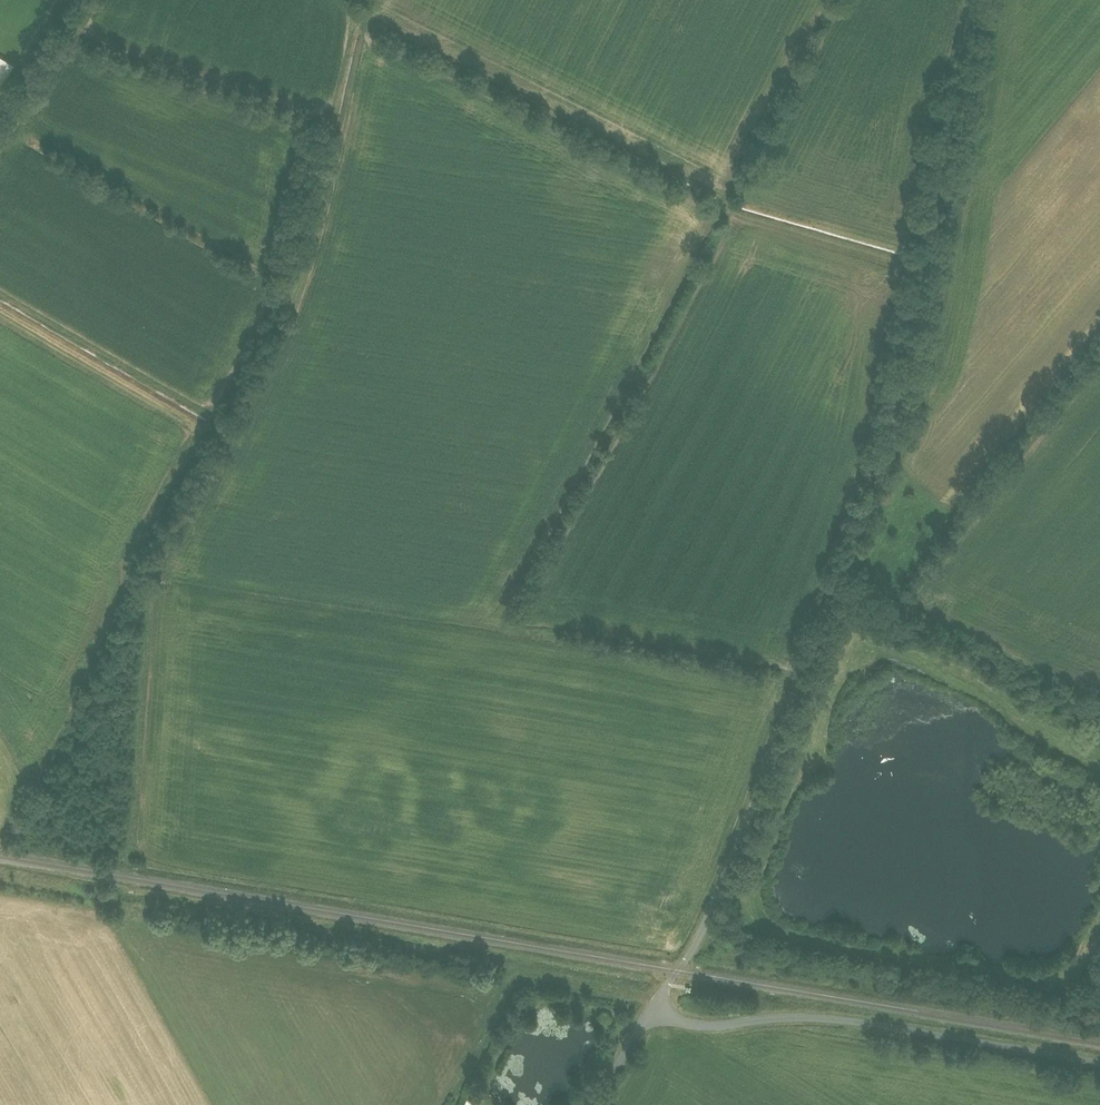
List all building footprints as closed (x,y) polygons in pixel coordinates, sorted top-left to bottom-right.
[(19,63),(0,52),(0,99),(5,101),(17,79),(12,76),(19,63)]
